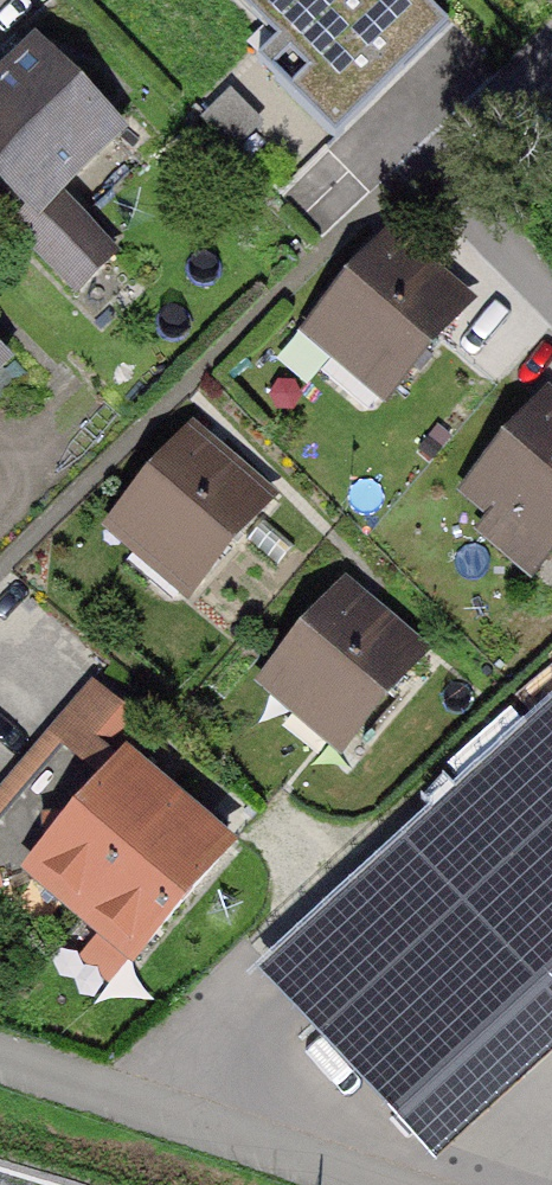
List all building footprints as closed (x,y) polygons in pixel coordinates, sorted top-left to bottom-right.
[(421,0),(243,0),(315,70),(295,91),(336,131),(443,22),(421,0)] [(38,54),(0,91),(0,170),(36,206),(16,225),(79,289),(114,255),(51,192),(114,130),(38,54)] [(265,124),(230,90),(201,119),(235,153),(265,124)] [(329,146),(296,183),(338,219),(370,182),(329,146)] [(298,336),(385,411),(478,302),(391,228),(298,336)] [(546,558),(551,551),(551,411),(543,403),(467,488),(546,558)] [(283,498),(195,423),(103,530),(191,605),(283,498)] [(433,654),(347,583),(259,688),(345,759),(433,654)] [(94,690),(0,796),(0,882),(31,871),(43,858),(124,762),(147,735),(94,690)] [(536,736),(275,975),(422,1134),(551,1015),(551,752),(536,736)] [(31,871),(134,959),(227,849),(124,762),(43,858),(31,871)]
